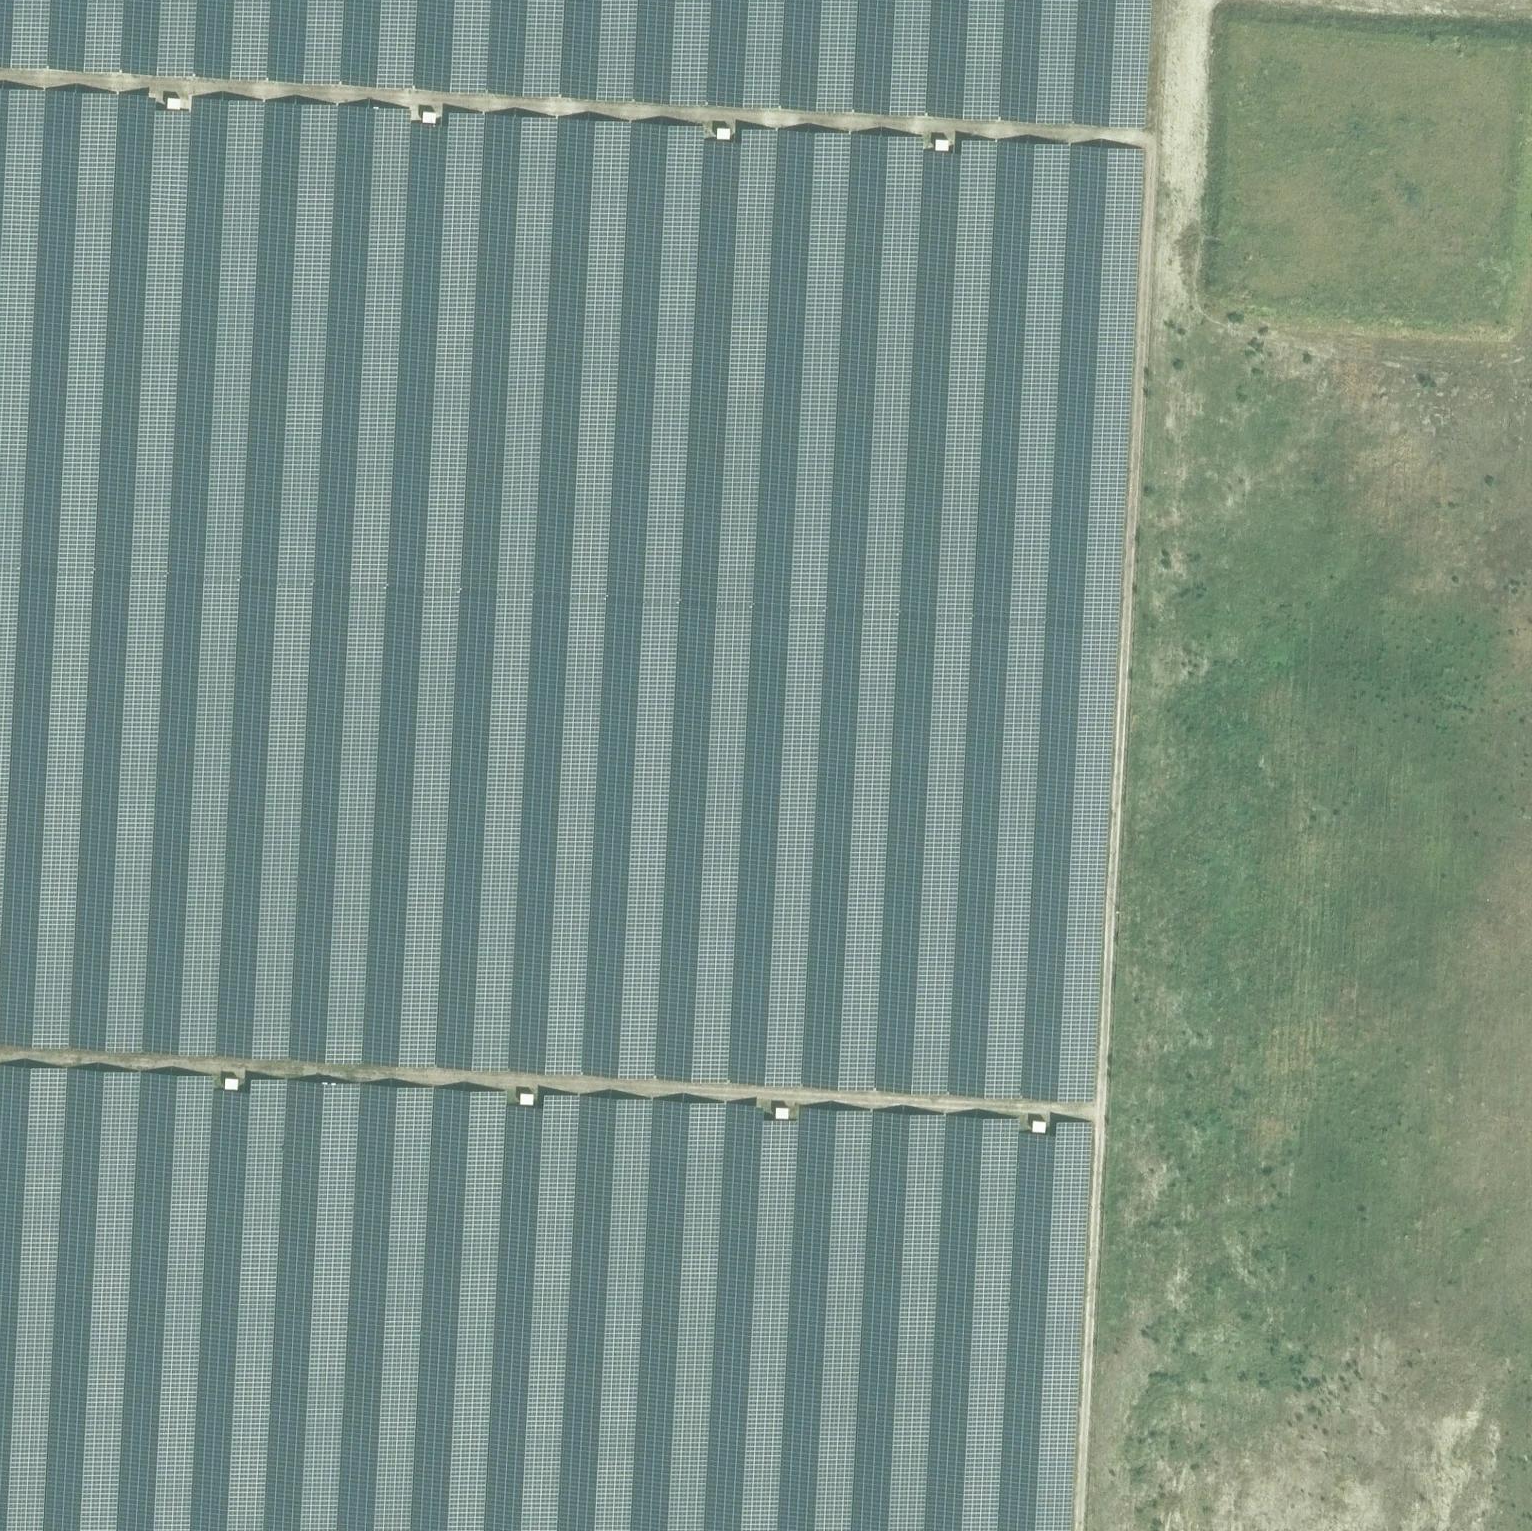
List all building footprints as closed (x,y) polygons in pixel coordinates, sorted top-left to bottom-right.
[(177,226),(161,231),(167,249),(183,244),(177,226)]
